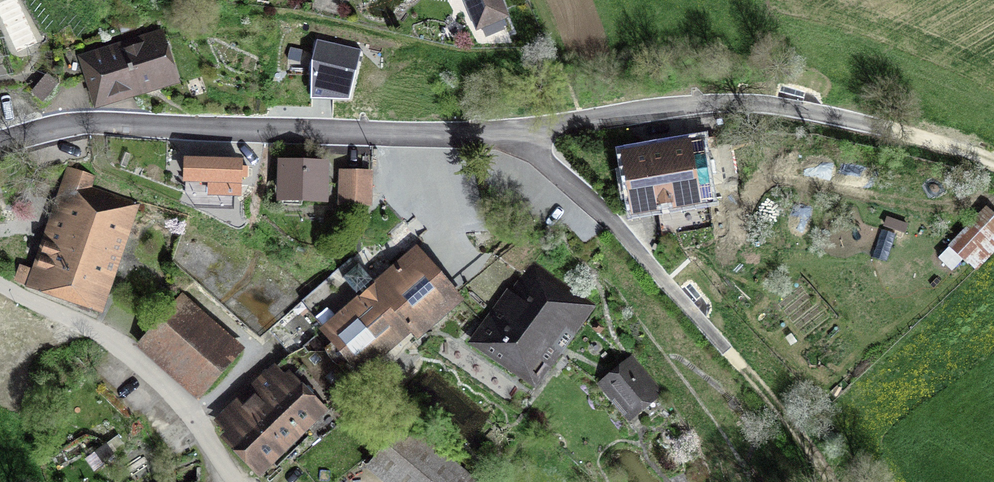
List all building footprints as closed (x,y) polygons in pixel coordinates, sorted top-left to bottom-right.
[(511,19),(504,0),(463,0),(475,33),(511,19)] [(85,62),(100,106),(174,82),(159,38),(85,62)] [(359,50),(317,41),(313,60),(313,97),(348,97),(354,70),(359,50)] [(702,147),(628,160),(639,216),(713,203),(702,147)] [(326,164),(286,163),(286,204),(325,205),(326,164)] [(374,172),(340,173),(340,208),(375,207),(374,172)] [(34,286),(63,296),(96,199),(67,189),(34,286)] [(131,210),(96,199),(63,296),(98,307),(131,210)] [(993,214),(945,263),(963,279),(993,248),(993,215),(993,214)] [(359,376),(452,292),(417,254),(323,337),(359,376)] [(536,278),(488,345),(539,382),(588,316),(536,278)] [(245,354),(186,300),(142,349),(201,402),(245,354)] [(261,464),(328,398),(287,357),(220,423),(261,464)] [(668,398),(635,364),(607,391),(640,426),(668,398)] [(373,463),(397,481),(481,481),(406,423),(373,463)]
